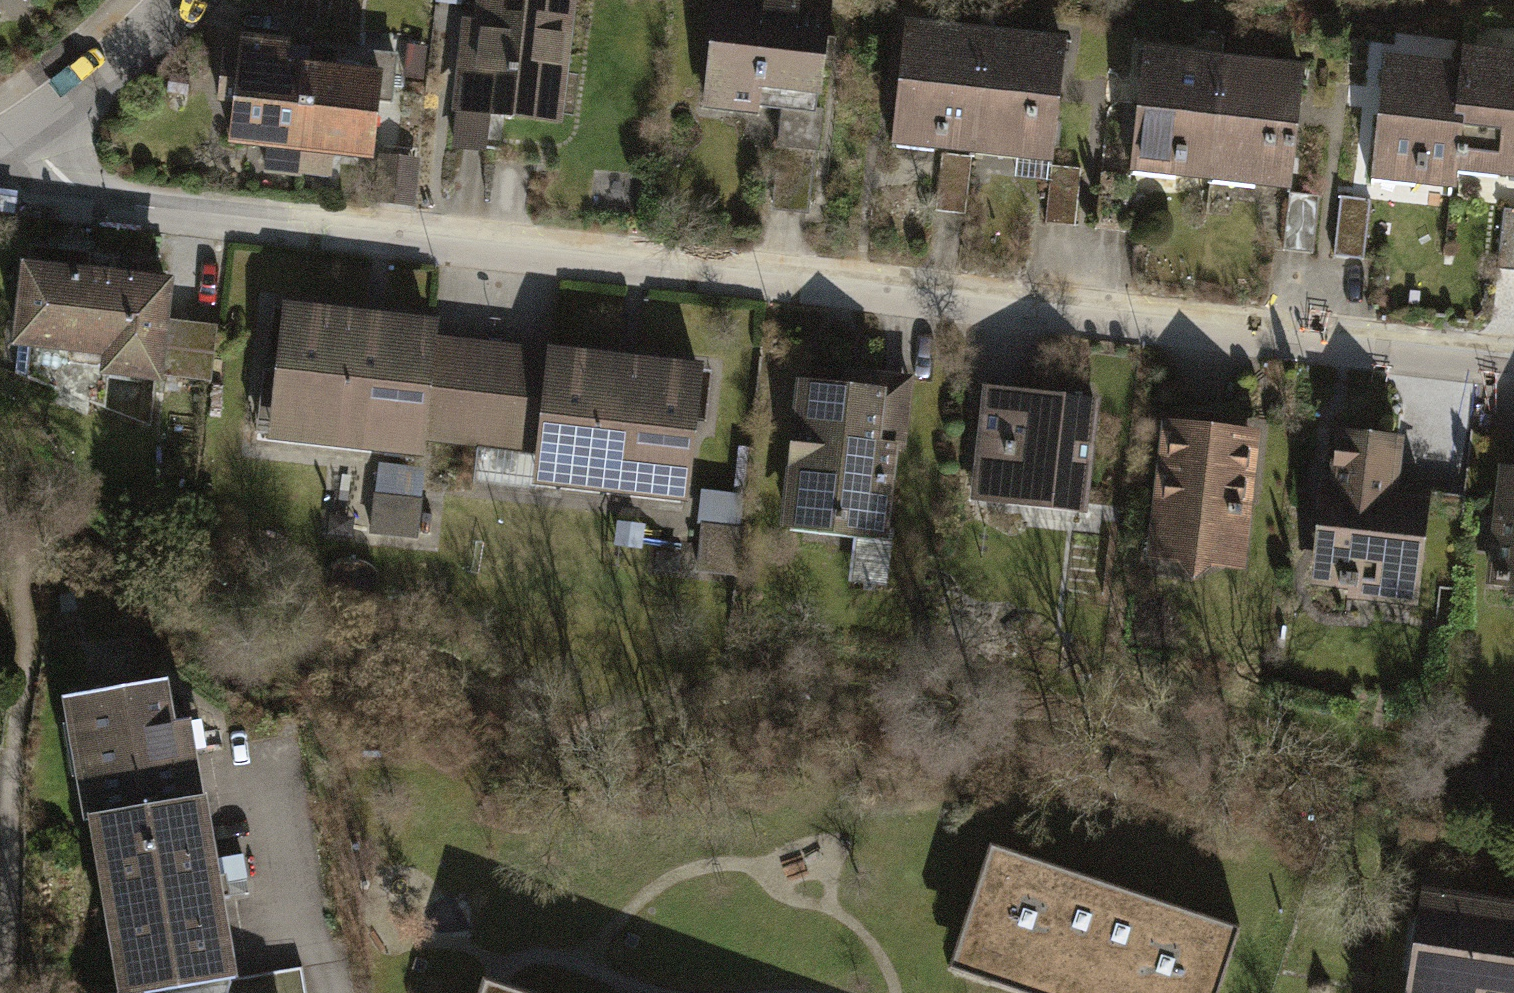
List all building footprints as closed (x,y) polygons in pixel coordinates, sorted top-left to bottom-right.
[(560,122),(573,0),(479,0),(477,13),(463,12),(450,139),(487,143),(490,115),(560,122)] [(777,152),(815,156),(826,157),(831,108),(817,106),(827,0),(714,0),(703,103),(782,111),(777,152)] [(893,137),(940,142),(975,146),(990,23),(907,13),(893,137)] [(1015,181),(1049,185),(1051,165),(1067,32),(990,23),(975,146),(1019,151),(1015,181)] [(266,167),(298,170),(309,54),(285,52),(287,30),(239,25),(237,41),(221,39),(216,93),(232,94),(227,136),(269,140),(266,167)] [(1221,47),(1143,39),(1130,170),(1208,178),(1221,47)] [(1451,165),(1513,171),(1513,43),(1464,39),(1462,53),(1451,165)] [(1386,45),(1373,179),(1449,186),(1451,165),(1462,53),(1386,45)] [(1221,47),(1208,178),(1289,186),(1302,55),(1221,47)] [(309,54),(298,170),(329,173),(331,148),(372,152),(377,97),(389,98),(394,50),(367,48),(366,60),(309,54)] [(406,53),(403,80),(422,82),(425,55),(406,53)] [(968,210),(975,146),(940,142),(932,206),(968,210)] [(415,154),(380,151),(376,196),(411,200),(415,154)] [(809,216),(815,156),(777,152),(771,212),(809,216)] [(1079,168),(1051,165),(1049,185),(1044,226),(1072,229),(1079,168)] [(1318,199),(1290,196),(1285,252),(1313,254),(1318,199)] [(1369,200),(1339,198),(1336,257),(1366,259),(1369,200)] [(1505,211),(1499,272),(1513,274),(1513,212),(1505,211)] [(171,269),(22,256),(14,342),(101,350),(100,367),(209,377),(213,326),(166,322),(171,269)] [(438,317),(281,298),(264,440),(421,459),(422,446),(476,452),(489,347),(435,340),(438,317)] [(489,347),(476,452),(534,459),(531,482),(683,500),(700,364),(546,345),(545,354),(489,347)] [(895,388),(799,376),(781,530),(855,539),(850,583),(887,587),(892,543),(877,541),(895,388)] [(1100,395),(983,381),(969,503),(1086,517),(1100,395)] [(1196,416),(1163,412),(1147,552),(1180,556),(1193,575),(1212,560),(1247,564),(1264,424),(1231,420),(1216,402),(1196,416)] [(1324,477),(1311,580),(1351,584),(1349,597),(1416,605),(1430,490),(1399,486),(1406,428),(1339,420),(1332,478),(1324,477)] [(1500,461),(1485,587),(1513,591),(1513,463),(1500,461)] [(377,468),(369,532),(416,537),(423,473),(377,468)] [(735,530),(700,526),(693,577),(729,581),(735,530)] [(93,818),(204,799),(190,718),(175,721),(167,679),(77,694),(82,720),(63,723),(72,777),(77,776),(85,820),(93,818)] [(234,977),(204,799),(93,818),(123,992),(139,992),(155,990),(234,977)] [(949,967),(1026,992),(1219,992),(1241,928),(991,844),(949,967)] [(1423,884),(1406,992),(1513,992),(1513,897),(1423,884)] [(234,977),(155,990),(154,992),(228,992),(234,977)] [(484,978),(478,992),(528,992),(484,978)]
